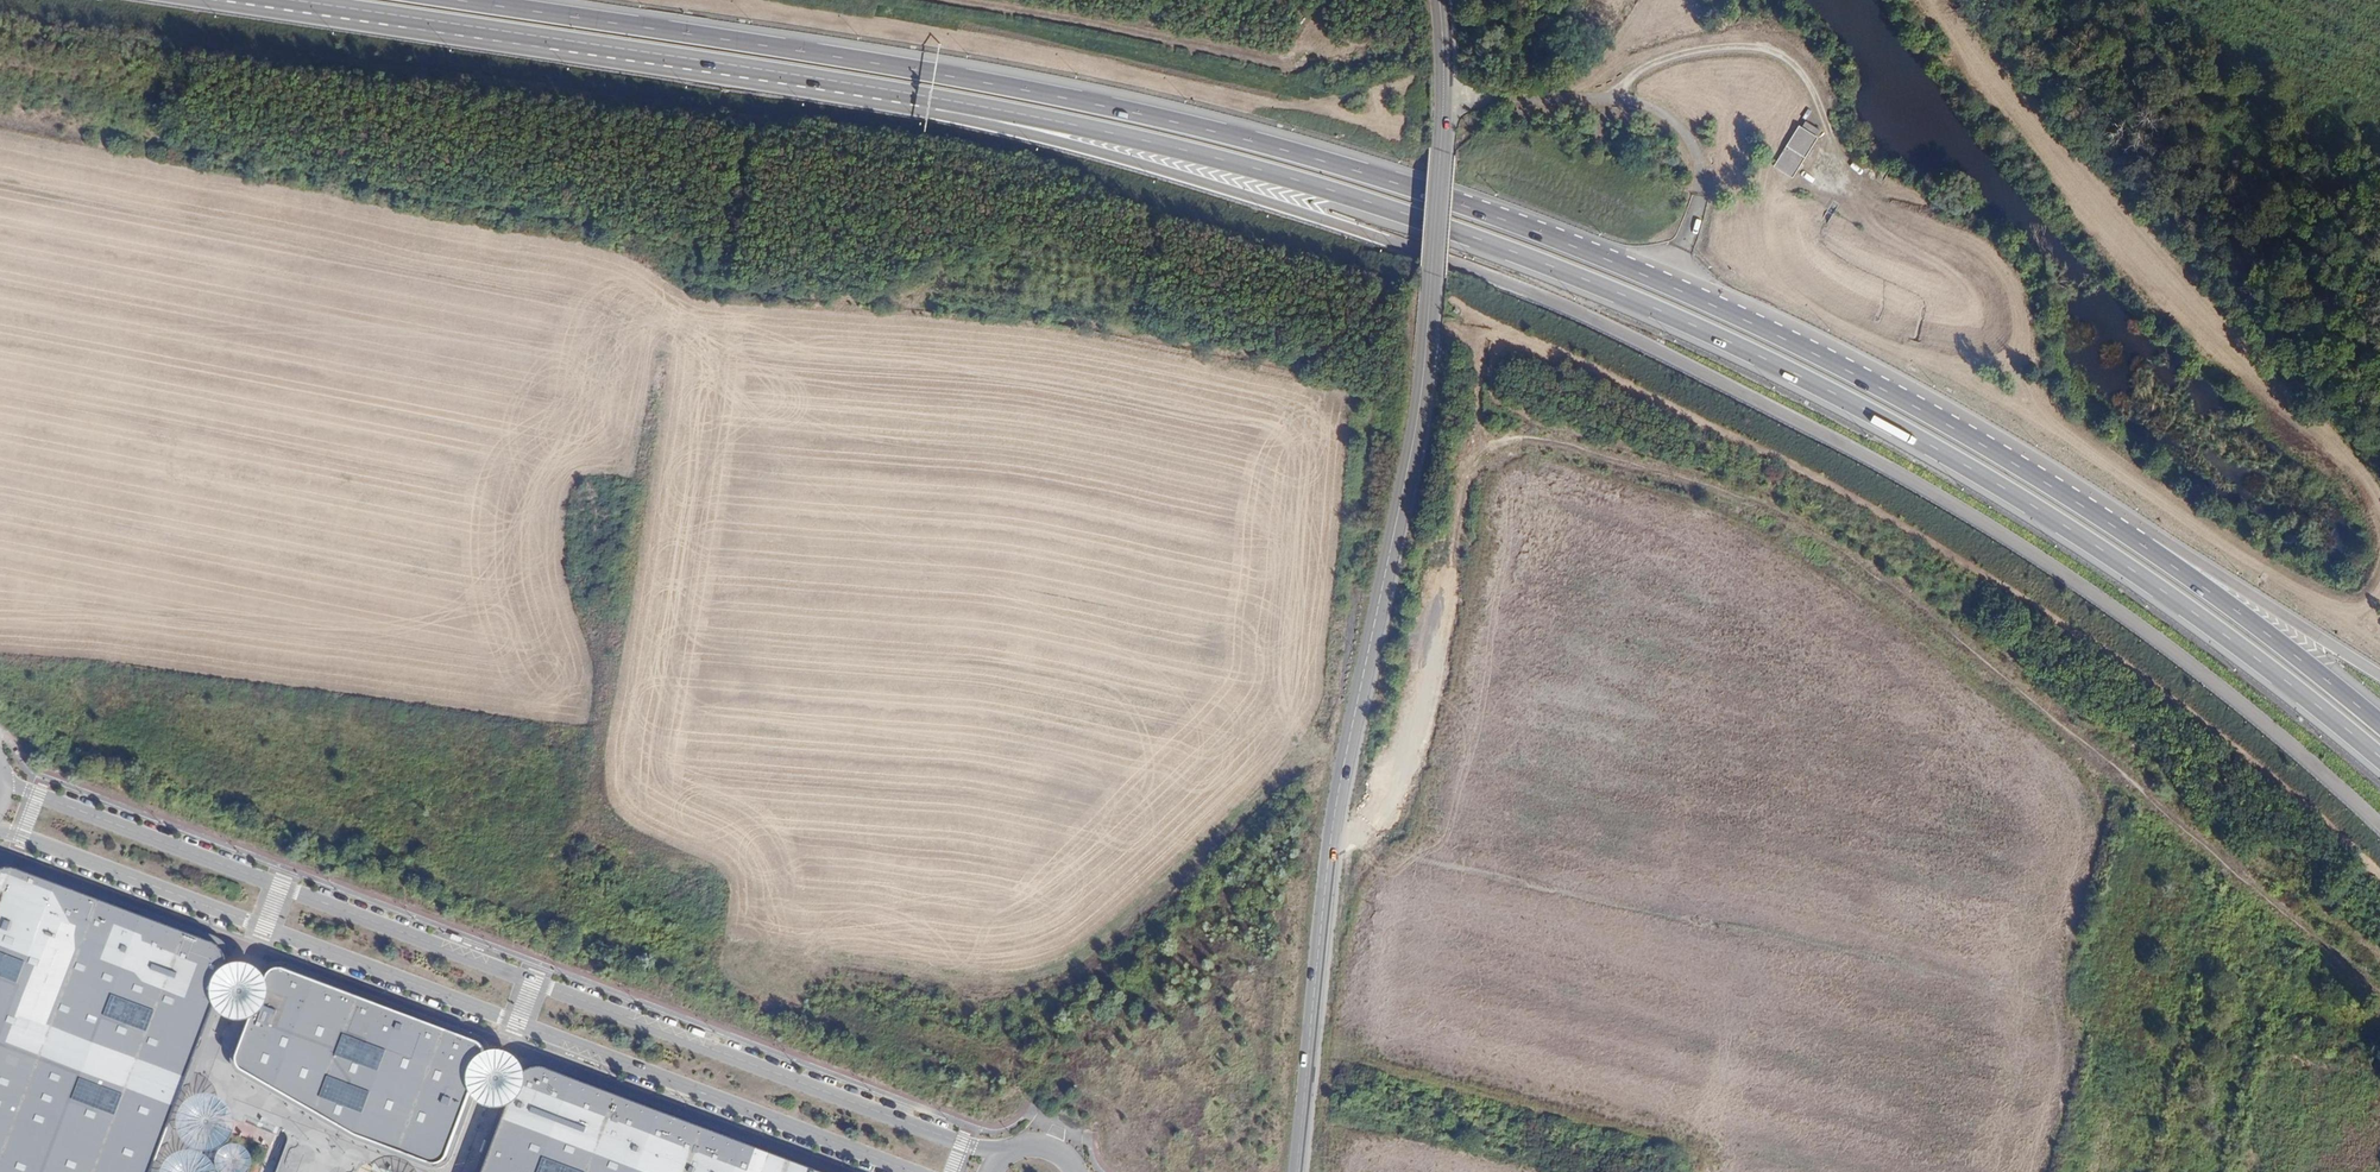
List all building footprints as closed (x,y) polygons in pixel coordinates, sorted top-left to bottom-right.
[(1795,177),(1817,140),(1799,130),(1778,167),(1795,177)] [(593,857),(591,871),(604,872),(605,859),(593,857)] [(0,864),(0,895),(81,926),(226,982),(238,949),(0,864)] [(0,895),(0,1171),(155,1171),(186,1084),(41,1028),(81,926),(0,895)] [(186,1084),(226,982),(81,926),(41,1028),(186,1084)] [(321,986),(282,971),(270,1002),(309,1017),(321,986)] [(345,995),(321,986),(309,1017),(333,1027),(345,995)] [(345,995),(333,1027),(359,1037),(371,1006),(345,995)] [(264,1076),(283,1085),(309,1017),(270,1002),(248,1054),(253,1065),(264,1076)] [(371,1006),(359,1037),(472,1081),(484,1049),(371,1006)] [(448,1150),(472,1081),(359,1037),(333,1027),(309,1017),(283,1085),(362,1127),(434,1157),(448,1150)] [(526,1063),(485,1171),(799,1171),(526,1063)]
